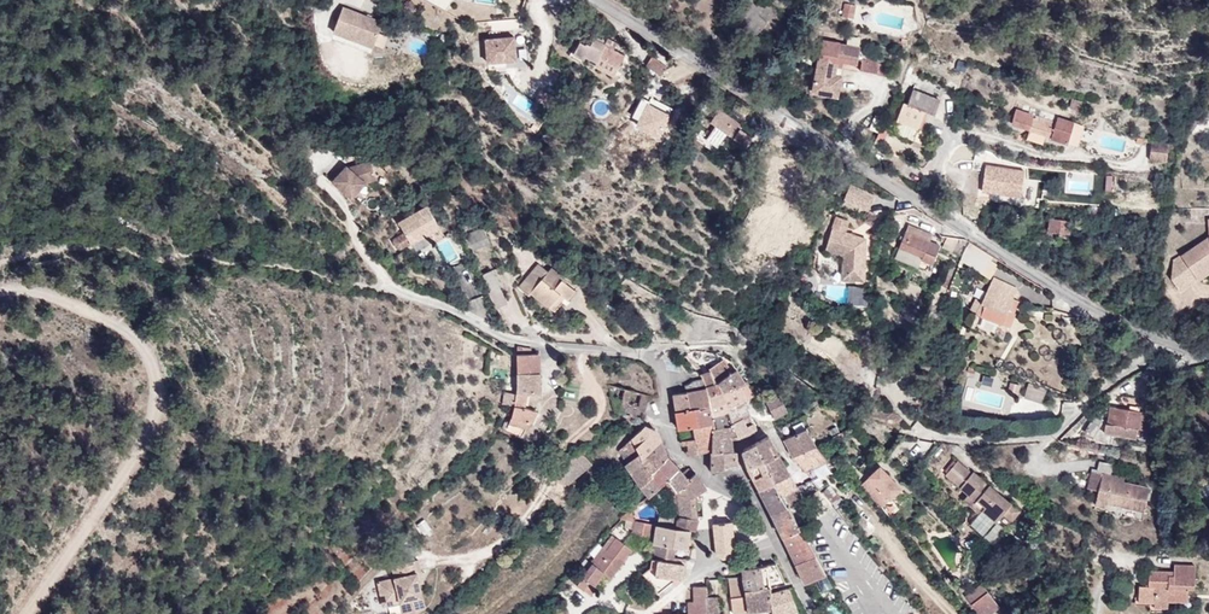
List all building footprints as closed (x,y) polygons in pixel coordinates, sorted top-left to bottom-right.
[(853,18),(856,5),(845,3),(842,17),(853,18)] [(389,22),(351,11),(348,10),(339,38),(381,50),(389,22)] [(514,38),(483,38),(484,66),(515,65),(514,38)] [(593,58),(600,62),(604,56),(624,70),(632,58),(621,49),(624,45),(616,39),(612,44),(602,38),(599,45),(586,43),(580,54),(592,61),(593,58)] [(858,58),(860,47),(823,41),(813,90),(832,94),(839,55),(858,58)] [(800,49),(799,56),(816,59),(817,52),(800,49)] [(837,95),(844,56),(839,55),(832,94),(837,95)] [(604,56),(600,62),(621,75),(624,70),(604,56)] [(890,77),(892,66),(879,64),(879,62),(862,59),(860,70),(877,73),(877,75),(890,77)] [(659,60),(653,69),(665,78),(670,68),(659,60)] [(934,115),(945,86),(919,75),(907,104),(904,103),(897,120),(918,129),(925,111),(934,115)] [(1080,109),(1082,102),(1072,100),(1070,107),(1080,109)] [(1074,122),(1057,117),(1057,116),(1031,107),(1029,113),(1017,110),(1013,124),(1029,129),(1026,139),(1043,145),(1046,135),(1051,136),(1051,138),(1067,143),(1074,122)] [(750,122),(729,109),(728,108),(720,122),(744,136),(742,138),(741,140),(755,148),(763,137),(748,127),(750,122)] [(897,120),(893,132),(913,140),(918,129),(897,120)] [(1078,146),(1085,126),(1074,122),(1067,143),(1078,146)] [(717,140),(728,147),(737,132),(725,125),(717,139),(717,140)] [(1167,161),(1169,143),(1151,141),(1150,160),(1167,161)] [(895,147),(894,155),(910,156),(911,149),(895,147)] [(355,156),(341,173),(359,190),(374,173),(384,170),(378,152),(358,158),(355,156)] [(979,193),(1019,200),(1024,170),(984,164),(979,193)] [(868,208),(873,196),(862,191),(857,204),(868,208)] [(448,219),(436,197),(408,213),(421,235),(448,219)] [(865,281),(867,239),(846,232),(850,221),(836,217),(825,251),(843,256),(842,280),(865,281)] [(1069,234),(1071,221),(1049,219),(1048,231),(1069,234)] [(470,229),(474,238),(484,234),(479,225),(470,229)] [(940,245),(931,241),(933,234),(909,225),(896,257),(923,268),(925,265),(932,267),(940,245)] [(499,243),(495,231),(484,234),(474,238),(480,251),(499,243)] [(396,250),(407,246),(402,234),(391,239),(396,250)] [(1173,261),(1172,278),(1178,288),(1208,267),(1208,237),(1173,261)] [(450,241),(439,243),(443,262),(455,259),(450,241)] [(991,261),(968,246),(960,260),(957,270),(948,289),(969,295),(972,285),(984,291),(987,285),(978,281),(991,261)] [(546,290),(564,270),(569,264),(558,255),(554,260),(544,252),(523,277),(534,286),(537,282),(546,290)] [(948,289),(957,270),(950,266),(938,283),(948,289)] [(1208,272),(1208,267),(1178,288),(1181,291),(1208,272)] [(573,297),(581,302),(588,294),(576,284),(578,282),(564,270),(546,290),(543,294),(560,310),(573,297)] [(1018,288),(994,277),(982,301),(975,298),(970,309),(977,312),(970,327),(1002,341),(1008,326),(1010,327),(1016,313),(1015,313),(1020,302),(1013,298),(1018,288)] [(842,298),(843,285),(826,284),(825,297),(842,298)] [(866,305),(867,286),(858,286),(856,305),(866,305)] [(501,298),(510,315),(520,310),(512,293),(501,298)] [(568,317),(581,302),(573,297),(560,310),(568,317)] [(543,376),(543,353),(543,350),(541,349),(541,353),(537,354),(537,347),(522,345),(521,374),(543,376)] [(719,382),(730,375),(723,361),(711,366),(713,370),(719,382)] [(975,374),(976,368),(968,366),(967,372),(975,374)] [(739,368),(730,375),(719,382),(723,392),(743,385),(748,381),(739,368)] [(723,392),(719,382),(713,370),(702,373),(705,379),(710,397),(714,395),(723,392)] [(543,376),(521,374),(520,390),(531,392),(543,393),(543,376)] [(980,377),(978,389),(967,387),(965,402),(1009,409),(1011,395),(990,392),(993,379),(980,377)] [(692,404),(710,397),(705,379),(688,385),(689,392),(692,404)] [(1006,391),(1018,394),(1020,386),(1009,382),(1006,391)] [(1047,388),(1029,382),(1024,398),(1042,404),(1047,388)] [(644,418),(652,395),(612,383),(618,410),(624,412),(641,417),(644,418)] [(743,385),(723,392),(729,408),(746,400),(749,399),(743,385)] [(531,392),(520,390),(518,408),(515,414),(514,418),(532,424),(538,410),(528,406),(531,392)] [(502,392),(500,405),(510,407),(512,394),(502,392)] [(692,404),(689,392),(676,394),(680,409),(692,404)] [(729,408),(723,392),(714,395),(710,397),(692,404),(680,409),(683,428),(697,425),(714,422),(714,414),(729,408)] [(769,403),(778,418),(795,407),(789,397),(786,399),(783,395),(771,402),(769,403)] [(746,400),(729,408),(735,421),(752,412),(746,400)] [(1151,414),(1110,407),(1108,423),(1105,423),(1104,433),(1136,439),(1138,428),(1148,430),(1151,414)] [(735,421),(729,408),(714,414),(714,422),(714,448),(733,450),(733,437),(740,434),(735,421)] [(759,426),(752,412),(735,421),(740,434),(759,426)] [(505,427),(510,430),(514,418),(515,414),(511,413),(505,427)] [(1093,437),(1103,421),(1095,415),(1085,431),(1093,437)] [(526,437),(532,424),(514,418),(510,430),(526,437)] [(714,422),(697,425),(700,441),(702,451),(714,448),(714,422)] [(804,431),(788,438),(792,446),(797,458),(810,451),(818,446),(806,422),(801,424),(804,431)] [(622,450),(630,461),(646,451),(648,454),(664,442),(658,428),(649,425),(622,450)] [(697,425),(683,428),(686,445),(690,443),(700,441),(697,425)] [(767,461),(782,455),(771,436),(757,443),(767,461)] [(700,441),(690,443),(691,450),(690,451),(690,456),(702,454),(702,451),(700,441)] [(646,451),(630,461),(645,484),(658,474),(655,467),(669,456),(664,442),(648,454),(646,451)] [(751,467),(767,461),(757,443),(746,448),(751,467)] [(830,461),(818,446),(810,451),(820,466),(830,461)] [(733,450),(714,448),(714,472),(740,465),(738,451),(733,450)] [(820,466),(810,451),(797,458),(809,472),(820,466)] [(780,484),(793,476),(782,455),(767,461),(778,482),(780,484)] [(655,467),(658,474),(663,486),(670,480),(683,469),(669,456),(655,467)] [(1020,511),(957,460),(946,475),(969,494),(963,500),(971,506),(976,500),(985,508),(983,509),(997,521),(1003,514),(1012,521),(1020,511)] [(762,488),(778,482),(767,461),(751,467),(762,488)] [(1111,475),(1113,464),(1099,461),(1096,472),(1103,473),(1111,475)] [(683,469),(670,480),(679,490),(702,470),(693,465),(686,473),(683,469)] [(861,484),(890,516),(911,498),(881,466),(861,484)] [(702,470),(679,490),(690,494),(689,513),(701,514),(701,494),(711,486),(702,470)] [(1099,489),(1103,473),(1096,472),(1092,471),(1088,488),(1098,491),(1099,489)] [(1145,511),(1149,488),(1124,482),(1112,479),(1113,475),(1111,475),(1103,473),(1099,489),(1098,491),(1095,504),(1105,507),(1106,502),(1145,511)] [(658,474),(645,484),(652,495),(657,492),(663,486),(658,474)] [(799,488),(793,476),(780,484),(786,495),(799,488)] [(786,495),(780,484),(778,482),(762,488),(771,505),(775,513),(792,506),(786,495)] [(985,508),(976,500),(971,506),(980,513),(983,509),(985,508)] [(802,525),(792,506),(775,513),(786,537),(804,529),(802,525)] [(997,521),(983,509),(980,513),(970,524),(990,541),(1002,526),(997,521)] [(424,519),(416,525),(424,537),(432,531),(424,519)] [(644,520),(634,519),(631,540),(640,542),(644,520)] [(691,548),(694,528),(660,523),(657,543),(679,546),(691,548)] [(739,552),(735,523),(717,524),(720,554),(722,554),(725,558),(729,559),(733,558),(735,555),(737,553),(739,552)] [(819,556),(804,529),(786,537),(801,566),(819,556)] [(619,542),(602,561),(619,575),(630,559),(627,557),(629,550),(619,542)] [(678,556),(679,546),(657,543),(656,556),(677,560),(678,556)] [(677,560),(656,556),(655,567),(648,573),(667,595),(680,583),(688,577),(689,561),(677,560)] [(829,574),(819,556),(801,566),(808,583),(829,574)] [(619,575),(602,561),(584,584),(596,593),(602,585),(606,588),(619,575)] [(420,564),(395,570),(398,582),(382,586),(387,609),(428,600),(420,564)] [(770,565),(773,588),(779,587),(778,564),(770,565)] [(745,569),(746,577),(747,591),(773,588),(770,565),(745,569)] [(1195,588),(1195,566),(1174,565),(1174,572),(1174,576),(1168,576),(1169,571),(1149,571),(1148,586),(1139,585),(1138,602),(1154,602),(1154,607),(1168,608),(1168,601),(1188,601),(1188,588),(1195,588)] [(746,577),(728,578),(731,599),(748,597),(750,612),(775,609),(774,595),(773,588),(747,591),(746,577)] [(981,584),(966,596),(980,613),(991,613),(999,607),(981,584)] [(709,589),(698,588),(697,602),(690,602),(690,613),(709,613),(709,589)] [(775,609),(776,613),(791,613),(800,612),(791,589),(774,595),(775,609)] [(428,600),(403,606),(404,613),(414,613),(430,611),(428,600)] [(1193,613),(1194,601),(1188,601),(1168,601),(1168,608),(1154,607),(1154,612),(1193,613)]
